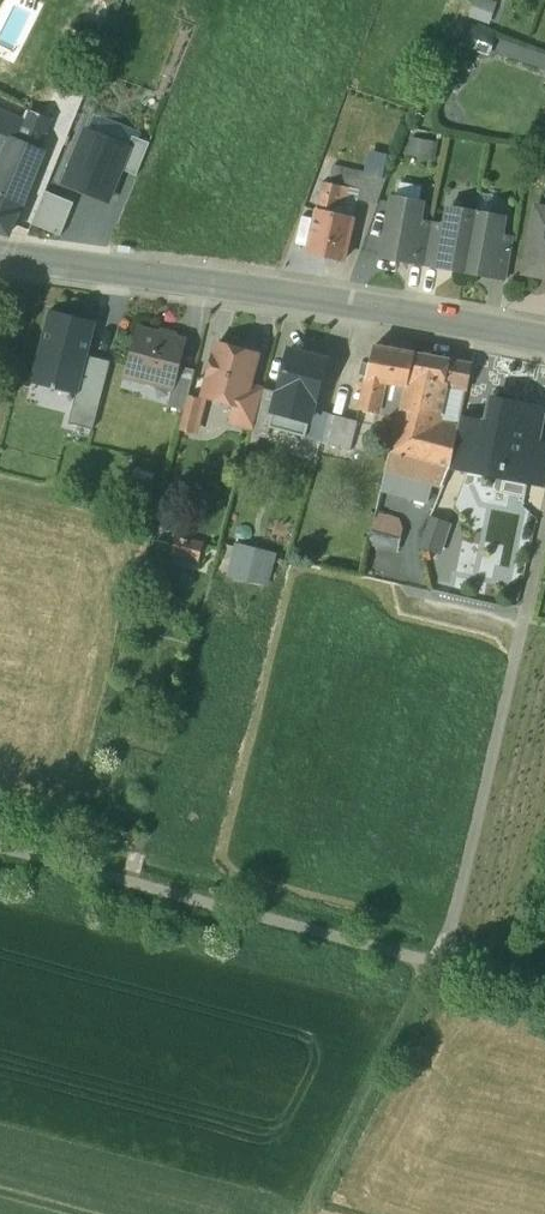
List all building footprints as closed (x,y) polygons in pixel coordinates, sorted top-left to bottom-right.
[(544,71),(544,54),(497,37),(491,52),(544,71)] [(8,160),(16,139),(24,120),(0,110),(0,157),(8,160)] [(86,131),(65,182),(109,201),(122,169),(130,149),(86,131)] [(130,149),(122,169),(137,176),(150,142),(136,136),(130,149)] [(43,151),(16,139),(8,160),(0,176),(0,230),(8,233),(43,151)] [(369,149),(364,172),(382,177),(387,153),(369,149)] [(356,200),(377,205),(387,178),(382,177),(364,172),(328,164),(324,180),(340,184),(357,189),(356,200)] [(324,180),(316,210),(333,214),(336,205),(340,184),(324,180)] [(48,190),(34,225),(60,235),(74,201),(48,190)] [(421,202),(395,198),(393,203),(383,256),(410,261),(411,261),(418,221),(421,202)] [(342,207),(336,205),(333,214),(316,210),(307,250),(321,254),(325,259),(337,262),(344,258),(352,219),(347,217),(340,216),(342,207)] [(535,207),(523,272),(544,277),(544,209),(535,207)] [(446,226),(439,266),(466,271),(476,212),(449,208),(446,226)] [(476,212),(466,271),(492,276),(492,275),(499,236),(503,217),(476,212)] [(418,221),(411,261),(425,263),(432,224),(418,221)] [(432,224),(425,263),(439,266),(446,226),(432,224)] [(514,238),(499,236),(492,275),(507,278),(514,238)] [(93,323),(47,311),(29,379),(76,391),(85,356),(93,323)] [(184,341),(142,331),(137,350),(131,354),(129,360),(133,368),(142,370),(140,380),(172,388),(177,367),(184,341)] [(257,355),(216,344),(202,396),(235,405),(243,407),(249,385),(257,355)] [(359,408),(399,417),(401,410),(415,353),(374,346),(370,366),(362,364),(359,375),(366,376),(359,408)] [(326,360),(289,350),(277,393),(297,398),(313,403),(314,403),(326,360)] [(471,365),(415,353),(401,410),(436,419),(444,387),(465,391),(471,365)] [(109,362),(85,356),(76,391),(68,420),(92,426),(109,362)] [(172,388),(168,407),(184,410),(187,398),(194,371),(177,367),(172,388)] [(243,407),(235,405),(230,424),(252,430),(263,389),(249,385),(243,407)] [(252,430),(252,433),(265,437),(277,393),(263,389),(252,430)] [(297,398),(277,393),(265,437),(283,442),(286,431),(288,431),(297,398)] [(202,401),(187,398),(184,410),(179,428),(194,432),(202,401)] [(297,398),(288,431),(304,436),(311,408),(313,403),(297,398)] [(525,405),(494,399),(489,423),(478,421),(469,465),(470,466),(469,472),(528,483),(530,470),(532,470),(537,441),(543,410),(525,407),(525,405)] [(330,414),(311,408),(304,436),(322,441),(330,414)] [(436,419),(401,410),(399,417),(390,454),(447,468),(449,468),(457,430),(434,425),(436,419)] [(358,422),(330,414),(322,441),(350,449),(358,422)] [(460,417),(460,418),(459,417),(457,430),(449,468),(469,472),(470,466),(469,465),(478,421),(460,417)] [(537,441),(532,470),(530,470),(528,483),(544,486),(544,482),(544,443),(537,441)] [(382,491),(428,502),(433,484),(441,486),(447,468),(390,454),(382,491)] [(399,518),(376,513),(369,546),(398,553),(403,530),(399,518)] [(449,524),(430,517),(420,544),(439,551),(449,524)] [(274,556),(236,547),(229,576),(266,585),(274,556)] [(192,549),(187,568),(213,576),(218,556),(192,549)]
